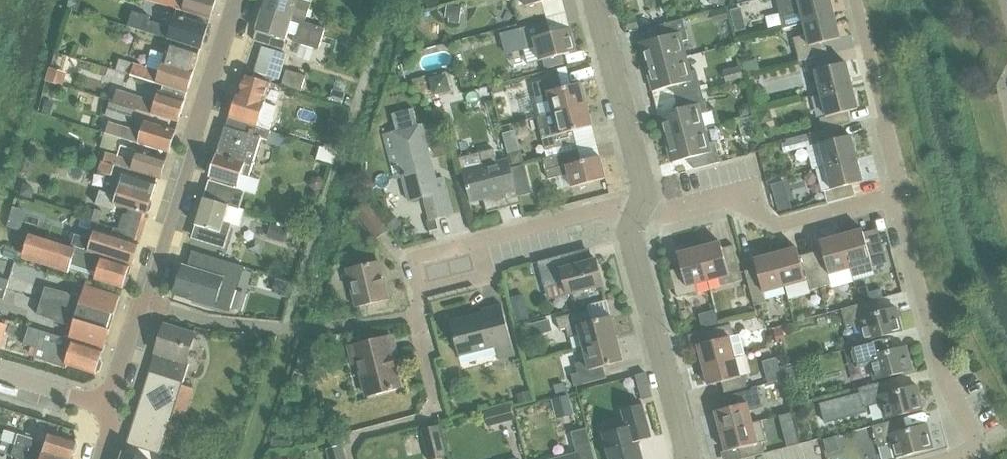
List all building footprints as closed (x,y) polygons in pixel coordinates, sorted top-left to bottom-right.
[(68,9),(79,12),(82,0),(71,0),(68,9)] [(211,20),(217,0),(188,0),(188,1),(184,0),(147,0),(146,1),(176,10),(211,20)] [(306,22),(312,2),(304,0),(267,0),(264,9),(306,22)] [(520,20),(546,13),(543,2),(550,0),(515,0),(520,20)] [(782,17),(785,28),(804,23),(835,15),(831,0),(778,0),(782,17)] [(462,23),(464,8),(450,6),(448,17),(452,18),(451,21),(462,23)] [(306,22),(264,9),(254,40),(283,49),(289,31),(296,33),(293,42),(319,50),(326,29),(306,22)] [(133,12),(129,27),(131,28),(139,30),(202,49),(209,26),(211,20),(176,10),(171,27),(150,21),(151,17),(133,12)] [(728,19),(726,10),(715,13),(717,22),(728,19)] [(835,15),(804,23),(807,35),(794,38),(800,61),(806,60),(829,54),(826,42),(841,38),(835,15)] [(627,19),(630,29),(637,27),(634,17),(627,19)] [(647,67),(684,57),(680,42),(689,40),(684,19),(657,26),(660,37),(641,42),(647,67)] [(522,28),(501,34),(506,54),(524,50),(537,47),(540,61),(544,60),(546,69),(565,64),(563,55),(577,51),(571,28),(551,33),(548,21),(522,28)] [(744,22),(734,24),(736,32),(746,29),(744,22)] [(166,86),(188,93),(199,56),(168,46),(160,73),(136,65),(121,60),(118,72),(138,78),(149,81),(166,86)] [(280,79),(287,55),(263,48),(256,71),(280,79)] [(834,53),(829,54),(806,60),(809,72),(816,70),(821,93),(853,85),(847,62),(837,65),(834,53)] [(684,57),(647,67),(654,91),(673,86),(676,97),(702,91),(697,70),(688,72),(684,57)] [(742,63),(742,66),(745,74),(758,71),(755,60),(742,63)] [(745,74),(742,66),(724,71),(727,84),(746,79),(745,74)] [(69,73),(52,67),(48,81),(65,86),(69,73)] [(287,70),(282,86),(302,92),(307,76),(287,70)] [(230,118),(229,120),(262,129),(262,128),(270,130),(277,108),(265,104),(266,102),(272,83),(243,75),(231,113),(230,118)] [(446,75),(430,79),(435,96),(451,92),(446,75)] [(541,116),(588,104),(582,83),(563,88),(560,76),(533,83),(541,116)] [(503,84),(493,87),(495,94),(504,92),(503,84)] [(853,85),(821,93),(827,116),(820,118),(823,130),(839,126),(852,123),(849,111),(858,109),(853,85)] [(118,90),(114,103),(128,107),(135,110),(179,123),(186,99),(188,93),(166,86),(164,92),(160,91),(157,102),(118,90)] [(331,100),(343,103),(346,93),(334,89),(331,100)] [(702,91),(676,97),(679,109),(660,114),(666,138),(703,129),(699,113),(708,111),(702,91)] [(51,114),(54,103),(47,101),(44,112),(51,114)] [(135,110),(111,103),(108,114),(131,122),(135,110)] [(743,105),(741,110),(743,117),(753,114),(750,103),(743,105)] [(588,104),(541,116),(538,117),(541,129),(546,150),(577,142),(574,131),(593,126),(588,104)] [(333,108),(331,116),(338,118),(341,111),(333,108)] [(769,108),(758,111),(761,123),(773,120),(769,108)] [(398,131),(384,135),(396,178),(403,176),(409,201),(423,197),(429,220),(427,220),(430,231),(431,235),(440,233),(439,229),(436,219),(454,214),(444,177),(434,180),(429,160),(432,160),(423,125),(418,126),(416,118),(414,110),(394,116),(396,123),(398,131)] [(753,115),(737,120),(743,142),(759,138),(753,115)] [(339,133),(339,132),(343,120),(338,118),(331,116),(326,129),(339,133)] [(262,129),(229,120),(211,177),(239,185),(238,189),(246,191),(256,194),(260,180),(250,177),(262,138),(269,140),(271,131),(270,130),(262,128),(262,129)] [(140,143),(170,152),(176,132),(147,123),(143,135),(131,132),(132,130),(110,124),(107,135),(118,139),(119,139),(140,145),(140,143)] [(839,126),(823,130),(810,133),(813,145),(820,143),(826,166),(857,158),(851,135),(842,138),(839,126)] [(703,129),(666,138),(672,163),(692,157),(695,169),(721,162),(716,141),(707,144),(703,129)] [(115,151),(118,139),(107,135),(105,135),(101,147),(115,151)] [(337,153),(321,147),(317,159),(334,164),(337,153)] [(494,149),(480,152),(460,158),(463,170),(471,202),(484,199),(487,213),(521,204),(519,197),(516,182),(512,168),(510,161),(498,165),(494,149)] [(522,150),(510,154),(513,165),(525,161),(522,150)] [(579,150),(544,159),(549,179),(557,177),(569,174),(572,186),(573,187),(606,178),(601,156),(582,161),(579,150)] [(136,162),(107,154),(104,163),(116,166),(161,180),(167,159),(139,151),(136,162)] [(857,158),(826,166),(816,169),(822,192),(825,191),(828,203),(857,196),(854,184),(863,182),(857,158)] [(104,163),(101,173),(113,177),(116,166),(104,163)] [(525,165),(512,168),(516,182),(529,179),(525,165)] [(124,214),(121,223),(144,230),(147,220),(146,220),(148,211),(150,211),(152,204),(151,202),(158,182),(126,173),(118,197),(102,192),(98,206),(115,211),(117,206),(130,211),(129,215),(124,214)] [(325,182),(320,176),(312,178),(309,185),(315,191),(323,189),(325,182)] [(246,191),(238,189),(210,180),(196,225),(202,226),(198,240),(225,248),(233,224),(240,226),(245,211),(240,209),(246,191)] [(785,181),(772,185),(780,213),(793,209),(785,181)] [(24,183),(20,195),(32,198),(34,193),(31,185),(24,183)] [(389,229),(369,203),(356,212),(376,240),(389,229)] [(14,208),(8,228),(21,232),(27,212),(14,208)] [(95,209),(92,221),(100,224),(103,212),(95,209)] [(394,231),(403,223),(393,212),(384,219),(394,231)] [(94,255),(130,266),(133,267),(140,244),(139,244),(144,230),(121,223),(117,237),(94,229),(90,241),(75,236),(72,246),(71,246),(70,247),(76,249),(78,250),(94,255)] [(271,224),(267,237),(284,242),(288,229),(271,224)] [(863,229),(842,235),(851,268),(864,265),(866,269),(888,262),(879,229),(864,233),(863,229)] [(851,268),(842,235),(820,241),(823,250),(811,253),(821,287),(832,284),(830,274),(851,268)] [(130,266),(94,255),(78,250),(76,249),(75,250),(29,236),(24,255),(96,277),(95,280),(122,288),(126,286),(129,276),(127,276),(130,266)] [(700,247),(708,281),(720,278),(722,285),(743,280),(734,245),(723,248),(721,242),(700,247)] [(708,281),(700,247),(678,253),(682,267),(670,270),(675,288),(677,297),(699,292),(697,284),(708,281)] [(821,287),(811,253),(800,256),(797,247),(776,253),(785,287),(806,281),(809,290),(821,287)] [(184,266),(175,294),(228,311),(236,286),(238,286),(245,267),(198,252),(193,269),(188,267),(184,266)] [(566,255),(539,262),(546,289),(550,288),(565,283),(568,294),(569,295),(574,294),(576,300),(590,296),(589,290),(604,286),(597,259),(578,264),(575,252),(566,255)] [(785,287),(776,253),(755,259),(757,268),(745,271),(755,306),(767,302),(764,292),(785,287)] [(357,307),(389,300),(379,261),(348,268),(357,307)] [(670,270),(663,272),(668,290),(675,288),(670,270)] [(7,290),(10,281),(0,278),(0,288),(7,290)] [(273,292),(286,296),(290,282),(277,278),(273,292)] [(42,301),(111,322),(113,315),(116,315),(122,296),(87,285),(83,297),(47,287),(42,301)] [(868,286),(859,288),(863,302),(884,297),(882,289),(870,292),(868,286)] [(111,322),(42,301),(38,315),(74,327),(70,338),(105,350),(111,330),(109,330),(111,322)] [(865,341),(903,331),(897,307),(872,313),(869,302),(842,309),(847,328),(861,325),(865,341)] [(515,356),(503,304),(482,310),(483,313),(451,321),(460,356),(496,347),(499,360),(515,356)] [(527,306),(514,309),(516,322),(530,319),(527,306)] [(584,347),(618,339),(612,316),(592,321),(589,309),(557,318),(560,330),(567,328),(569,337),(581,334),(584,347)] [(714,310),(699,314),(703,327),(717,323),(714,310)] [(127,444),(161,455),(178,401),(188,405),(193,390),(183,387),(190,364),(187,363),(197,334),(165,324),(127,444)] [(539,324),(529,326),(532,337),(542,334),(539,324)] [(703,365),(736,356),(746,354),(741,334),(735,335),(732,324),(708,330),(711,341),(698,345),(703,365)] [(103,352),(50,334),(31,328),(26,344),(40,348),(36,360),(65,369),(67,364),(94,373),(99,371),(101,363),(99,362),(103,352)] [(782,331),(774,333),(777,343),(785,341),(782,331)] [(393,355),(397,353),(393,336),(350,346),(355,364),(359,363),(368,396),(401,387),(393,355)] [(618,339),(584,347),(587,361),(576,364),(578,373),(572,374),(575,386),(607,378),(604,366),(624,361),(618,339)] [(875,380),(913,370),(907,346),(882,352),(879,341),(852,348),(857,367),(871,364),(875,380)] [(741,376),(736,356),(703,365),(709,385),(722,382),(725,393),(748,387),(745,375),(741,376)] [(799,365),(787,368),(790,379),(801,376),(799,365)] [(779,368),(766,371),(769,382),(782,379),(779,368)] [(860,392),(819,402),(824,422),(865,411),(864,407),(881,403),(886,419),(924,409),(917,385),(893,391),(890,380),(859,388),(860,392)] [(565,384),(555,387),(557,394),(566,391),(565,384)] [(651,384),(640,387),(643,399),(654,397),(651,384)] [(721,431),(753,423),(750,411),(764,407),(758,386),(752,388),(753,389),(726,396),(729,407),(715,411),(721,431)] [(533,400),(531,391),(518,394),(521,403),(533,400)] [(553,399),(557,414),(573,410),(569,395),(553,399)] [(512,404),(499,407),(503,422),(516,419),(512,404)] [(643,404),(623,410),(627,427),(603,433),(610,458),(643,458),(639,441),(652,437),(643,404)] [(791,413),(782,415),(790,447),(800,444),(791,413)] [(896,458),(934,448),(928,424),(903,430),(900,419),(873,426),(878,446),(892,443),(896,458)] [(721,431),(726,452),(739,448),(742,458),(743,458),(766,453),(763,442),(767,440),(762,421),(753,423),(721,431)] [(421,430),(428,458),(436,458),(447,456),(439,425),(421,430)] [(587,428),(572,432),(578,454),(560,458),(595,458),(587,428)] [(2,442),(13,446),(54,458),(68,458),(69,458),(73,456),(75,447),(74,442),(45,433),(42,443),(17,435),(5,432),(2,442)] [(826,453),(839,449),(836,437),(823,441),(826,453)] [(0,447),(0,453),(18,458),(54,458),(13,446),(2,442),(0,447)] [(343,445),(326,450),(328,458),(347,458),(343,445)]
